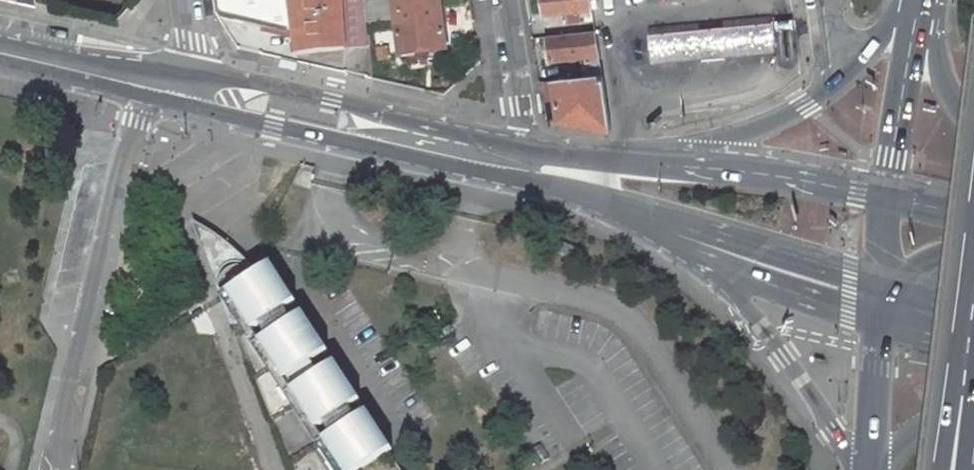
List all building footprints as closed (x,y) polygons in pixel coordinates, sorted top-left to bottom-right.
[(216,14),(219,18),(295,36),(297,54),(369,48),(366,16),(364,1),(364,0),(214,0),(216,14)] [(364,1),(366,16),(395,13),(401,56),(418,54),(418,61),(420,62),(428,61),(429,59),(428,53),(446,51),(440,7),(439,8),(438,0),(371,0),(364,1)] [(543,14),(567,12),(568,23),(580,21),(578,10),(593,9),(591,0),(541,0),(543,14)] [(772,22),(722,27),(725,57),(775,52),(772,22)] [(725,57),(722,27),(699,29),(702,59),(725,57)] [(699,29),(649,34),(651,64),(702,59),(699,29)] [(603,75),(596,31),(547,36),(550,61),(590,57),(592,76),(603,75)] [(611,130),(603,75),(592,76),(553,81),(560,120),(611,130)] [(253,239),(238,226),(236,224),(218,211),(194,199),(227,288),(226,285),(226,282),(226,278),(226,275),(227,272),(228,269),(229,266),(231,263),(234,261),(236,258),(239,256),(241,254),(244,253),(247,252),(251,251),(254,251),(259,251),(262,252),(265,252),(253,239)] [(367,389),(318,313),(265,252),(262,252),(259,251),(254,251),(251,251),(247,252),(244,253),(241,254),(239,256),(236,258),(234,261),(231,263),(229,266),(228,269),(227,272),(226,275),(226,278),(226,282),(226,285),(227,288),(301,469),(417,469),(367,389)]
